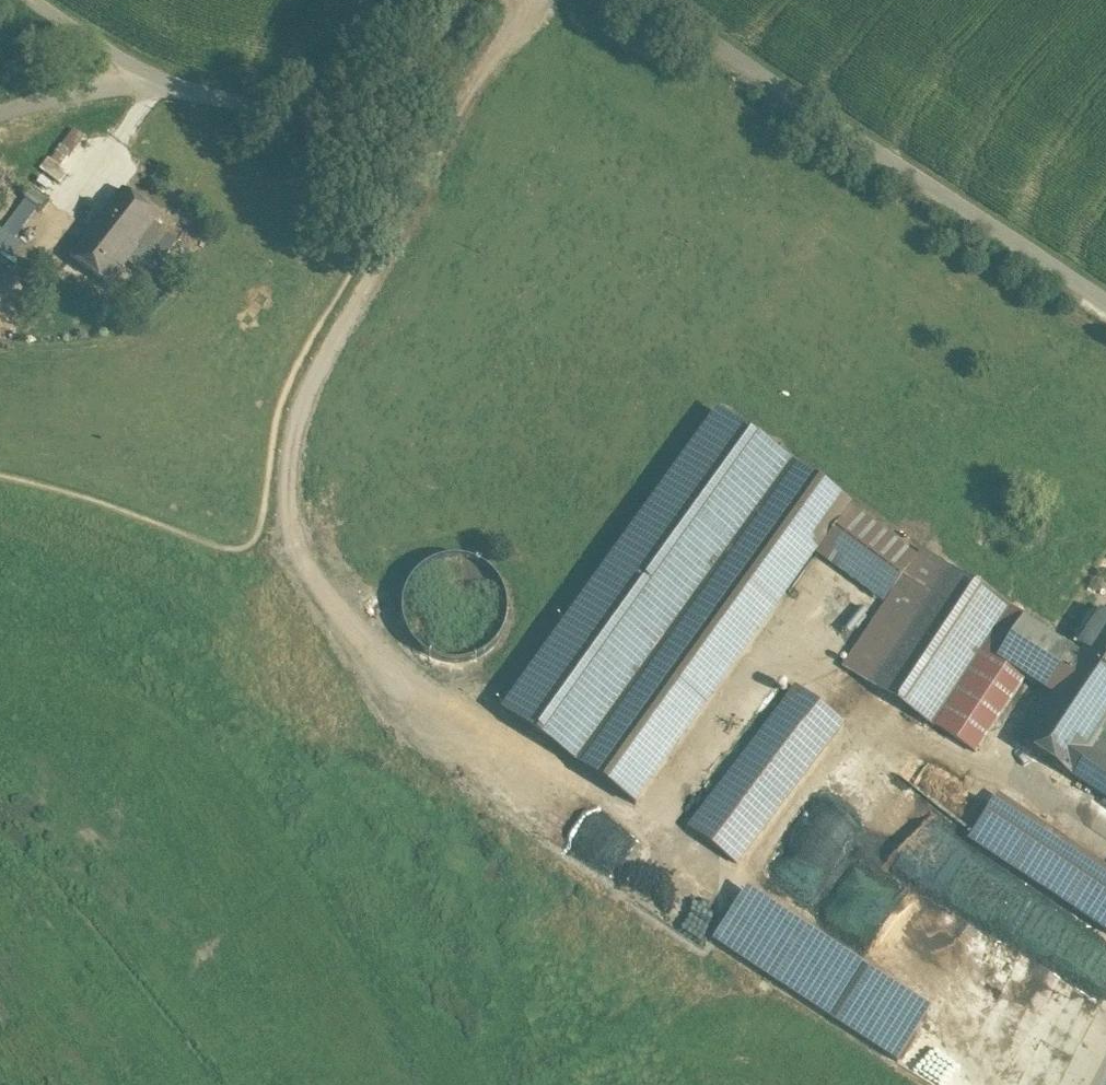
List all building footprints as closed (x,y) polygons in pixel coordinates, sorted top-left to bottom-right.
[(161,220),(123,190),(121,193),(111,185),(95,207),(104,214),(101,219),(139,248),(139,249),(151,258),(169,235),(157,225),(161,220)] [(50,203),(32,189),(25,198),(43,212),(50,203)] [(101,219),(71,258),(108,287),(139,248),(101,219)] [(8,268),(0,264),(0,282),(8,268)] [(918,557),(719,414),(505,714),(636,808),(817,556),(885,605),(918,557)] [(1024,619),(921,551),(885,605),(845,667),(947,735),(1024,619)] [(504,631),(507,611),(503,591),(492,574),(475,563),(455,559),(435,563),(418,575),(407,592),(403,612),(408,632),(419,649),(436,660),(456,664),(476,660),(493,648),(504,631)] [(1077,654),(1075,658),(1105,678),(1105,611),(1077,654)] [(1100,732),(1105,723),(1105,678),(1075,658),(1077,654),(1024,619),(947,735),(975,754),(1025,678),(1050,695),(1019,743),(1070,777),(1071,776),(1105,799),(1105,737),(1100,732)] [(794,690),(688,830),(732,863),(838,724),(794,690)] [(994,802),(968,840),(987,852),(1012,814),(994,802)] [(1012,814),(987,852),(1020,874),(1045,836),(1012,814)] [(1045,836),(1020,874),(1034,883),(1059,845),(1045,836)] [(1059,845),(1034,883),(1105,931),(1105,876),(1059,845)] [(859,936),(884,947),(905,900),(880,889),(859,936)] [(927,1018),(743,896),(713,942),(897,1063),(927,1018)] [(1085,985),(1082,995),(1105,1003),(1105,960),(1086,953),(1076,982),(1085,985)]
